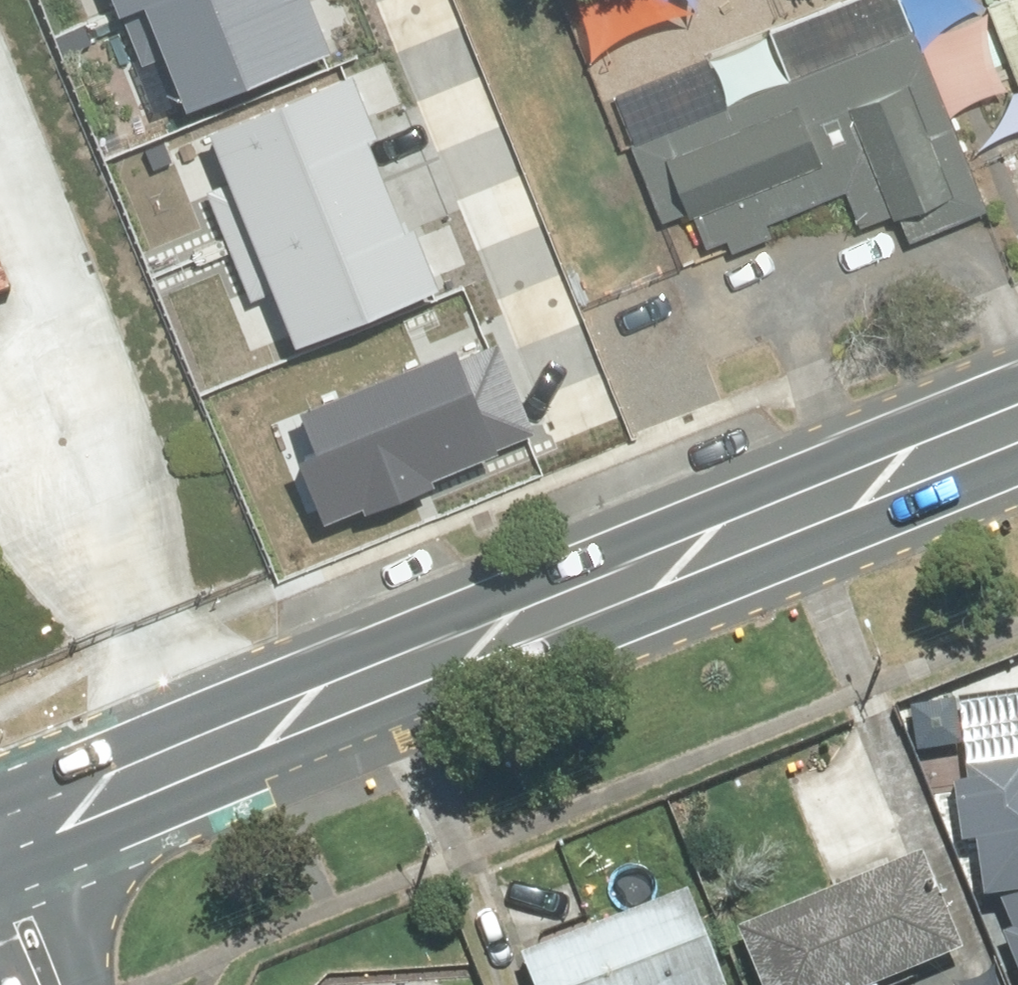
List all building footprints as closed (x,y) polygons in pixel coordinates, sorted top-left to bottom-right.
[(120,11),(148,0),(115,0),(120,11)] [(163,54),(186,115),(329,52),(308,0),(148,0),(120,11),(141,62),(163,54)] [(903,0),(844,0),(609,93),(662,226),(688,215),(703,253),(726,244),(731,256),(775,239),(770,225),(846,195),(861,232),(899,216),(910,244),(988,213),(903,0)] [(207,196),(228,248),(386,186),(369,144),(378,140),(353,79),(210,135),(230,186),(207,196)] [(386,186),(228,248),(250,304),(274,294),(296,350),(443,292),(419,232),(406,237),(386,186)] [(296,461),(323,527),(361,511),(364,518),(435,489),(431,479),(536,437),(498,345),(459,361),(456,353),(300,416),(316,453),(296,461)] [(982,888),(1017,883),(1017,767),(966,774),(982,888)] [(958,952),(915,851),(731,929),(755,984),(881,984),(958,952)] [(680,892),(512,959),(523,984),(717,984),(680,892)] [(1006,922),(1017,950),(1017,917),(1006,922)]
